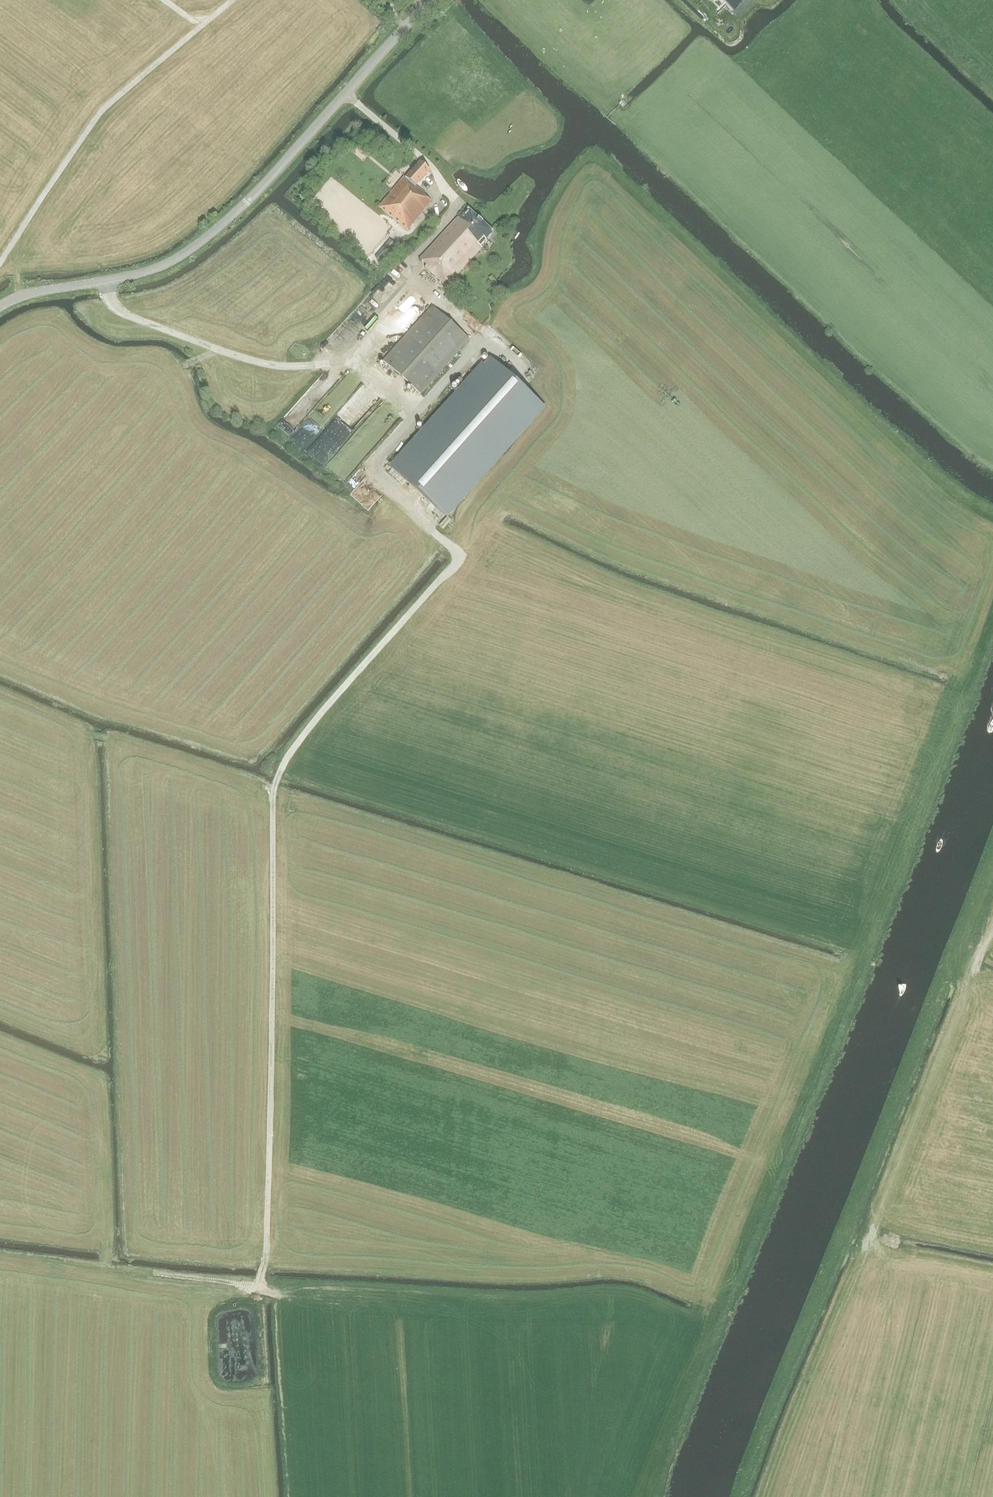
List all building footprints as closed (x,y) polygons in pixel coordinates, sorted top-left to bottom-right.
[(733,10),(743,0),(724,0),(733,10)] [(415,186),(430,170),(421,162),(407,178),(404,176),(379,207),(408,230),(431,201),(423,195),(425,193),(415,186)] [(458,217),(420,259),(427,266),(425,267),(446,287),(482,248),(480,246),(493,232),(474,214),(468,209),(464,214),(459,219),(458,217)] [(381,251),(376,257),(382,263),(397,245),(394,243),(389,249),(386,246),(382,252),(381,251)] [(420,394),(469,339),(432,307),(383,361),(420,394)] [(543,405),(490,358),(392,468),(443,514),(543,405)] [(530,380),(524,375),(527,372),(524,369),(519,374),(515,370),(511,374),(524,386),(530,380)] [(318,405),(310,417),(293,404),(277,426),(308,449),(332,415),(318,405)]
